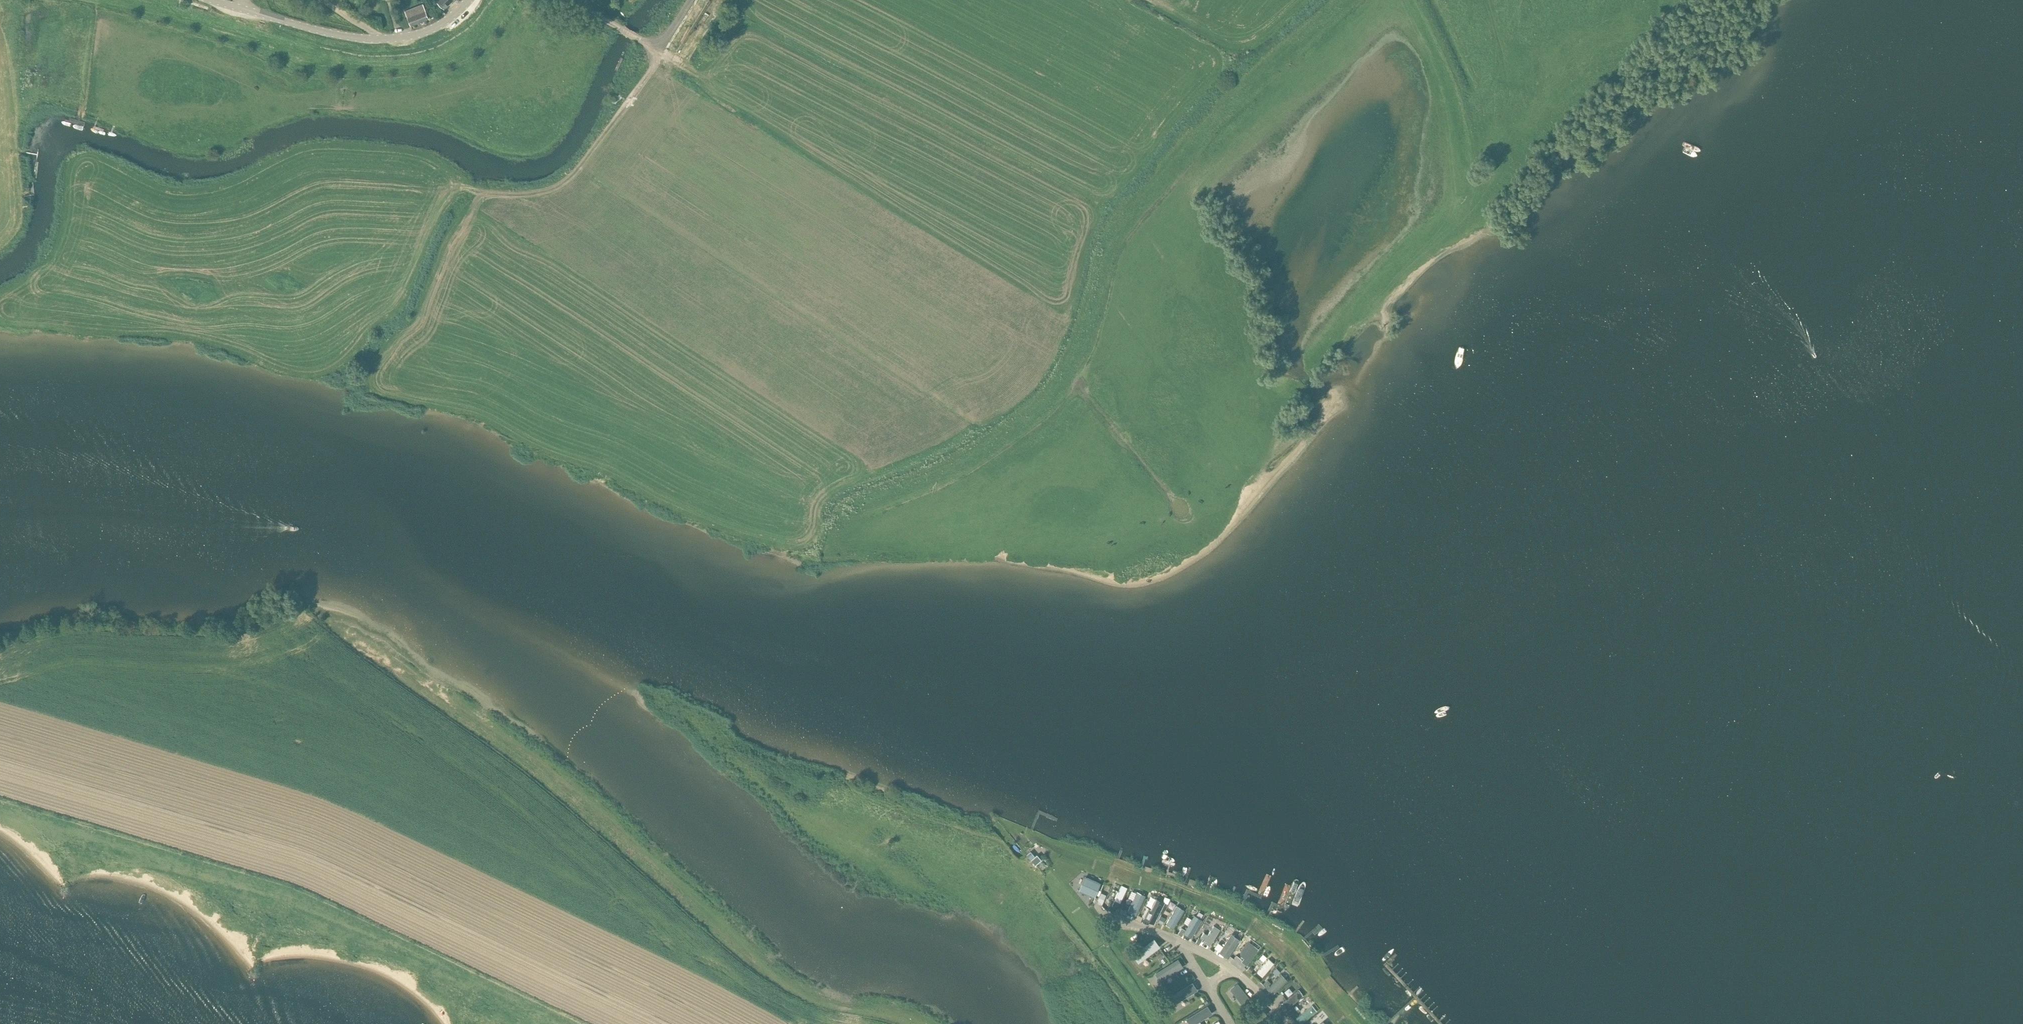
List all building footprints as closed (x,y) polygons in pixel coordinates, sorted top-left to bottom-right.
[(444,9),(453,0),(435,0),(437,1),(444,9)] [(405,11),(411,25),(428,18),(423,4),(405,11)] [(1085,878),(1079,892),(1094,899),(1100,885),(1085,878)] [(1122,887),(1112,907),(1117,910),(1127,889),(1126,889),(1122,887)] [(1137,893),(1128,913),(1136,917),(1145,897),(1137,893)] [(1147,905),(1143,914),(1157,921),(1156,920),(1165,901),(1165,900),(1164,902),(1155,898),(1151,907),(1147,905)] [(1177,907),(1166,926),(1173,930),(1184,911),(1177,907)] [(1194,917),(1184,935),(1191,939),(1202,922),(1194,917)] [(1204,934),(1201,939),(1205,942),(1204,943),(1206,945),(1205,946),(1208,947),(1219,931),(1214,928),(1208,937),(1204,934)] [(1231,931),(1218,949),(1226,954),(1238,937),(1231,931)] [(1153,936),(1140,946),(1146,953),(1159,943),(1153,936)] [(1247,942),(1239,952),(1239,957),(1243,960),(1240,963),(1245,967),(1258,950),(1247,942)] [(1177,957),(1155,971),(1159,979),(1182,964),(1177,957)] [(1267,960),(1256,974),(1261,978),(1273,965),(1267,960)] [(1280,976),(1266,990),(1271,996),(1286,982),(1280,976)] [(1192,981),(1171,994),(1176,1001),(1197,988),(1192,981)] [(1237,982),(1230,987),(1244,1005),(1251,1000),(1237,982)] [(1294,984),(1278,997),(1283,1003),(1292,995),(1294,996),(1292,998),(1296,1002),(1304,996),(1294,984)] [(1186,1017),(1190,1023),(1192,1023),(1212,1011),(1207,1004),(1186,1017)] [(1312,1004),(1297,1016),(1301,1021),(1317,1009),(1312,1004)] [(1242,1019),(1246,1023),(1250,1023),(1265,1012),(1260,1005),(1242,1019)]
